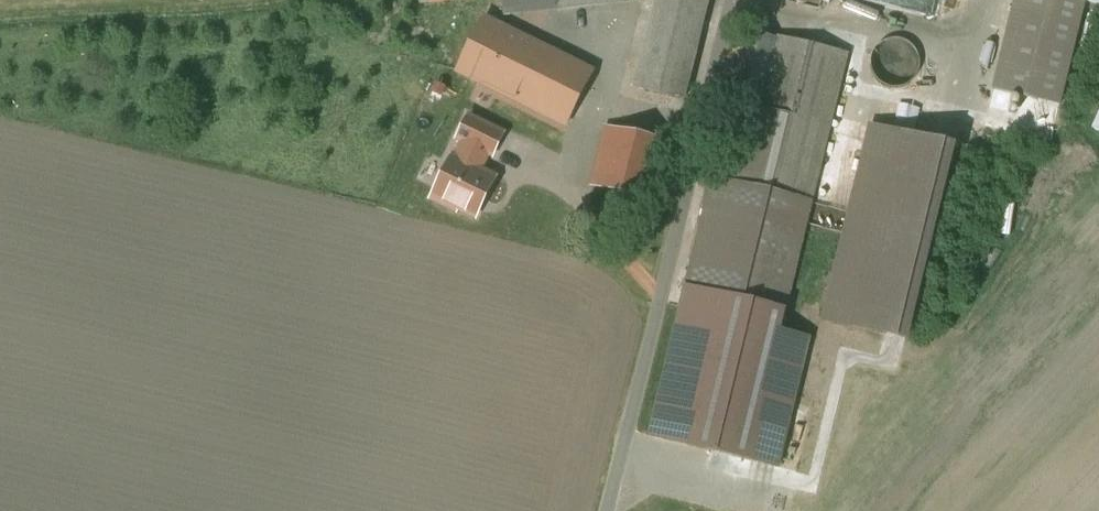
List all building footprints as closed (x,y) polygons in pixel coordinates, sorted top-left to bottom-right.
[(505,11),(557,5),(558,9),(630,1),(629,0),(504,0),(505,11)] [(636,89),(684,101),(709,0),(658,0),(636,89)] [(995,91),(1059,107),(1085,2),(1077,0),(1017,0),(995,91)] [(592,74),(483,21),(458,71),(568,124),(592,74)] [(763,86),(775,38),(749,32),(734,92),(760,99),(763,86)] [(847,56),(775,38),(763,86),(765,87),(759,109),(742,105),(723,180),(714,177),(687,286),(784,310),(847,56)] [(910,46),(902,42),(893,41),(885,44),(878,49),(874,57),(873,66),(875,75),(881,82),(889,86),(898,87),(906,84),(913,78),(918,71),(918,62),(916,53),(910,46)] [(891,132),(915,136),(920,108),(896,104),(891,132)] [(468,118),(458,138),(464,141),(489,153),(493,156),(503,135),(468,118)] [(954,147),(871,127),(824,320),(907,340),(954,147)] [(674,144),(606,128),(592,184),(659,201),(674,144)] [(489,153),(464,141),(455,160),(452,158),(432,199),(456,210),(457,208),(477,218),(495,179),(480,171),(489,153)] [(784,310),(687,286),(650,436),(778,467),(809,338),(781,332),(784,310)]
